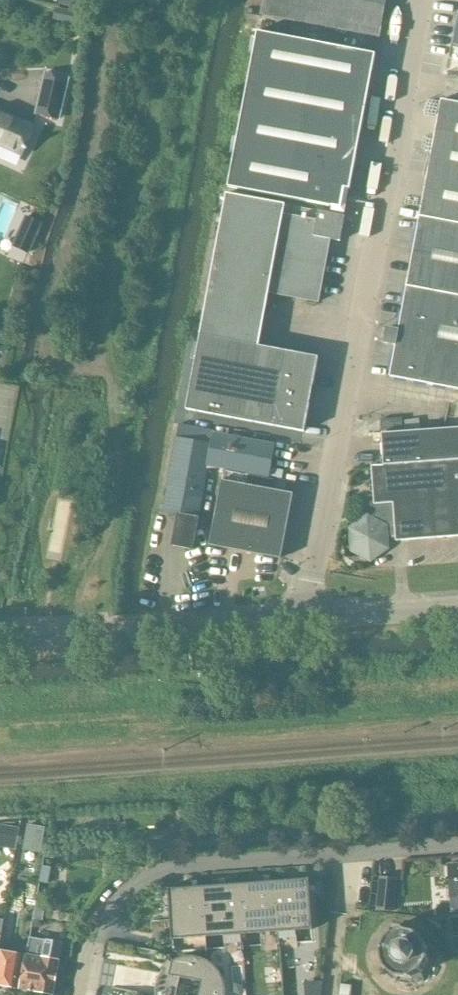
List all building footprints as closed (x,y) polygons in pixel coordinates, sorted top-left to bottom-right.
[(59,4),(84,9),(85,1),(79,0),(60,0),(59,4)] [(261,8),(380,30),(385,0),(263,0),(261,8)] [(350,190),(376,54),(257,32),(228,187),(333,207),(337,187),(350,190)] [(45,73),(36,114),(59,119),(69,79),(45,73)] [(457,219),(457,104),(442,101),(421,212),(448,217),(457,219)] [(11,113),(0,108),(0,143),(24,153),(37,125),(11,113)] [(228,195),(201,335),(260,346),(270,293),(319,302),(331,240),(340,242),(345,217),(228,195)] [(448,217),(421,212),(399,332),(386,330),(384,343),(396,346),(390,377),(457,390),(457,219),(448,217)] [(25,217),(14,247),(28,253),(42,223),(25,217)] [(320,357),(260,346),(201,335),(188,409),(306,431),(320,357)] [(381,432),(404,430),(403,418),(380,420),(381,432)] [(269,477),(275,444),(215,433),(215,432),(180,425),(164,511),(179,514),(173,545),(193,549),(208,470),(222,469),(269,477)] [(457,461),(457,429),(382,434),(384,466),(457,461)] [(384,466),(372,467),(375,505),(394,503),(396,528),(396,536),(396,541),(457,537),(457,461),(384,466)] [(282,559),(294,495),(222,481),(210,546),(282,559)] [(396,536),(396,528),(388,528),(388,526),(368,515),(350,529),(351,552),(372,563),(389,549),(389,536),(396,536)] [(0,825),(0,837),(18,840),(20,829),(0,825)] [(45,828),(28,825),(26,837),(43,840),(45,828)] [(448,866),(452,912),(457,912),(457,865),(448,866)] [(42,866),(39,882),(48,883),(50,867),(42,866)] [(393,911),(397,879),(381,877),(377,909),(393,911)] [(309,879),(273,881),(277,933),(313,930),(309,879)] [(273,881),(239,884),(242,935),(277,933),(273,881)] [(239,884),(204,886),(208,937),(242,935),(239,884)] [(204,886),(168,889),(172,940),(208,937),(204,886)] [(35,906),(33,917),(41,919),(43,907),(35,906)] [(386,952),(386,957),(386,962),(388,967),(391,972),(396,976),(401,978),(405,979),(410,979),(414,978),(416,984),(424,980),(422,974),(424,971),(427,967),(429,962),(429,955),(428,950),(426,945),(422,941),(418,938),(413,936),(408,935),(405,935),(404,932),(400,929),(397,928),(393,930),(391,933),(392,937),(394,940),(391,943),(388,947),(386,952)] [(53,994),(59,962),(62,944),(31,939),(29,947),(22,989),(53,994)] [(0,952),(0,986),(17,989),(23,956),(0,952)] [(155,991),(155,994),(225,994),(225,991),(225,987),(224,982),(223,978),(221,974),(218,970),(215,966),(212,963),(208,961),(204,959),(199,957),(195,956),(190,956),(186,956),(181,957),(177,959),(173,961),(169,963),(165,966),(162,970),(160,974),(158,978),(156,982),(155,987),(155,991)]
